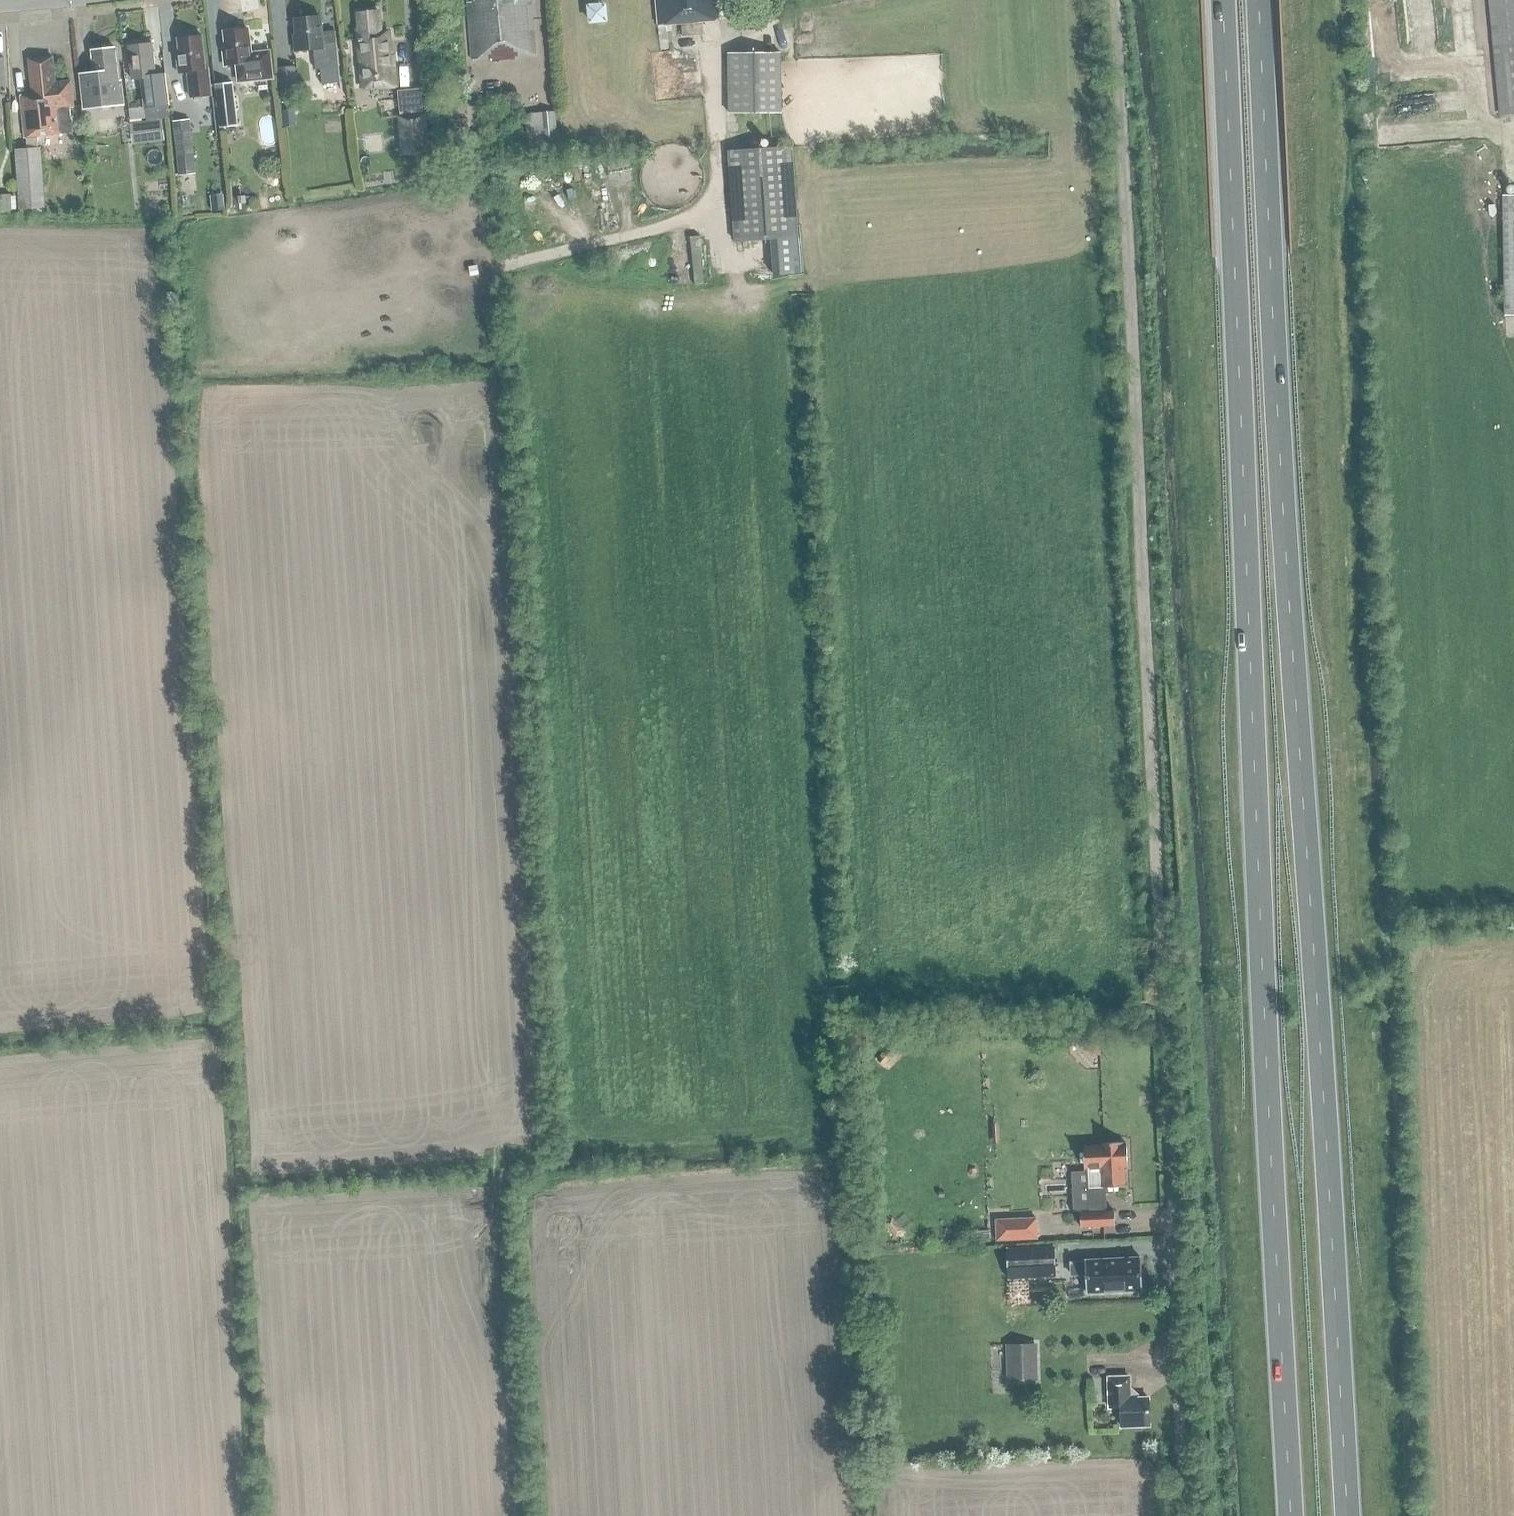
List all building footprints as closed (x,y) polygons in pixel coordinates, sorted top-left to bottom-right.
[(532,0),(468,0),(474,58),(492,56),(492,58),(537,54),(532,0)] [(657,25),(681,23),(682,36),(703,35),(702,21),(717,20),(716,0),(655,0),(657,25)] [(1498,116),(1513,114),(1513,0),(1487,0),(1498,116)] [(382,86),(382,88),(398,86),(394,50),(389,51),(387,31),(381,31),(378,10),(359,12),(361,28),(358,28),(365,87),(382,86)] [(297,18),(298,34),(296,34),(297,50),(316,48),(318,69),(323,69),(324,84),(342,82),(337,30),(324,32),(322,15),(297,18)] [(250,53),(247,28),(227,30),(229,48),(226,49),(228,65),(239,64),(241,81),(272,77),(269,51),(250,53)] [(190,98),(213,96),(209,69),(207,69),(203,36),(194,37),(193,34),(181,35),(182,38),(178,38),(180,56),(177,56),(179,72),(187,71),(190,98)] [(152,44),(129,46),(133,79),(142,77),(146,109),(147,118),(170,115),(166,74),(156,75),(152,44)] [(93,50),(95,72),(79,74),(83,109),(123,105),(121,81),(119,81),(115,47),(93,50)] [(781,53),(728,53),(729,113),(781,113),(781,53)] [(74,133),(73,120),(71,106),(74,106),(72,81),(58,83),(55,57),(30,60),(34,94),(22,96),(26,137),(61,133),(61,135),(74,133)] [(297,100),(294,66),(278,68),(281,102),(297,100)] [(238,126),(236,108),(233,83),(216,85),(221,128),(238,126)] [(294,110),(281,112),(282,127),(296,126),(294,110)] [(530,112),(531,141),(558,140),(557,111),(530,112)] [(401,115),(403,153),(428,151),(426,114),(401,115)] [(196,174),(190,119),(173,121),(179,176),(196,174)] [(162,120),(145,122),(148,142),(165,141),(162,120)] [(792,146),(727,150),(734,242),(799,238),(792,146)] [(15,149),(19,209),(44,208),(41,147),(15,149)] [(11,194),(0,195),(0,211),(11,210),(11,194)] [(1505,195),(1508,315),(1513,315),(1513,195),(1505,195)] [(1099,1039),(1083,1040),(1083,1048),(1092,1056),(1100,1055),(1099,1039)] [(887,1046),(876,1060),(884,1066),(895,1052),(887,1046)] [(1124,1145),(1121,1145),(1121,1143),(1098,1144),(1098,1146),(1081,1147),(1082,1170),(1085,1170),(1087,1213),(1078,1213),(1078,1228),(1113,1226),(1112,1212),(1104,1212),(1103,1188),(1123,1187),(1122,1168),(1125,1168),(1124,1145)] [(996,1220),(997,1240),(1037,1238),(1036,1218),(996,1220)] [(989,1231),(974,1232),(975,1240),(989,1239),(989,1231)] [(1006,1249),(1008,1279),(1056,1276),(1054,1246),(1006,1249)] [(1140,1291),(1138,1259),(1082,1262),(1082,1263),(1068,1265),(1069,1277),(1083,1276),(1084,1294),(1140,1291)] [(1037,1343),(1005,1344),(1006,1381),(1038,1380),(1037,1343)] [(1107,1378),(1108,1408),(1119,1408),(1120,1427),(1148,1426),(1147,1398),(1136,1399),(1128,1392),(1128,1377),(1107,1378)]
